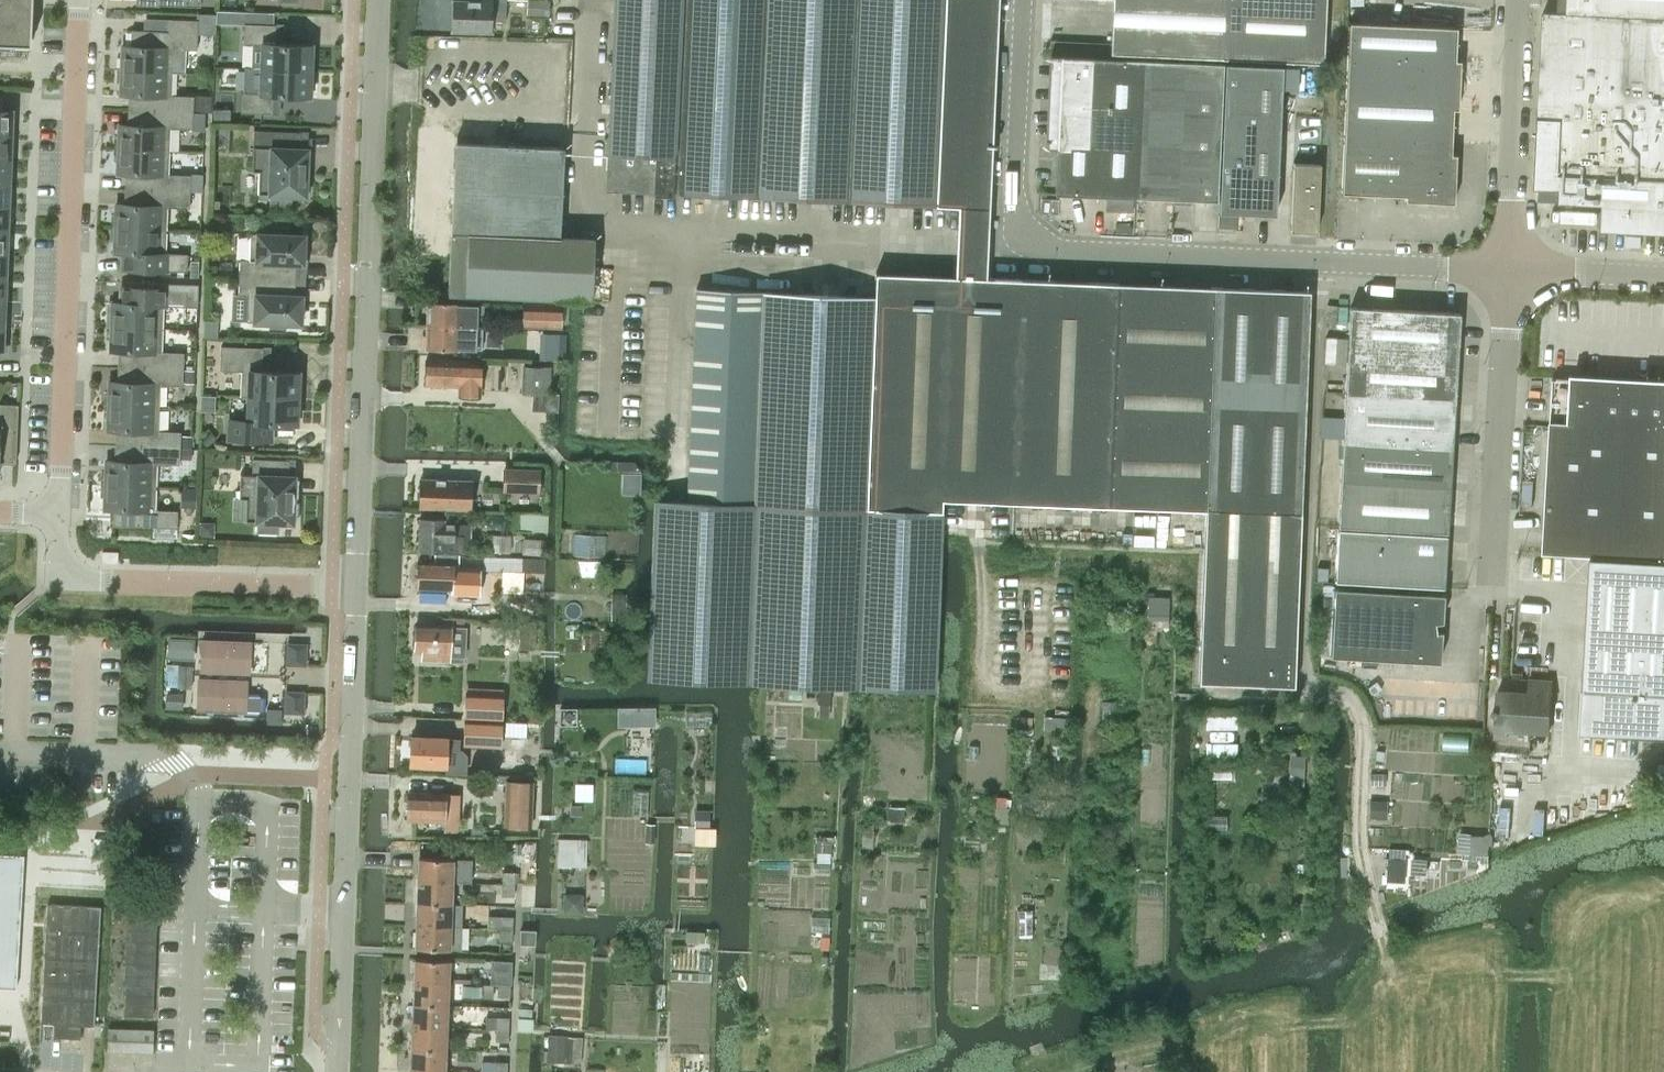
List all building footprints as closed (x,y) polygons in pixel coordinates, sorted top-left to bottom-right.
[(31,44),(31,39),(32,0),(0,0),(0,43),(31,44)] [(493,20),(507,21),(507,0),(453,0),(452,30),(493,32),(493,20)] [(527,14),(548,15),(549,0),(527,0),(527,14)] [(612,50),(995,66),(998,0),(614,0),(612,50)] [(1325,0),(1112,0),(1110,42),(1048,39),(1048,50),(1322,63),(1325,0)] [(1538,138),(1535,188),(1561,189),(1560,202),(1603,204),(1602,229),(1663,232),(1663,0),(1568,0),(1568,12),(1544,11),(1538,138)] [(217,10),(217,23),(225,23),(225,11),(217,10)] [(122,45),(122,69),(172,71),(185,71),(186,48),(196,49),(197,33),(215,34),(216,14),(198,13),(198,19),(169,18),(168,30),(131,29),(130,45),(122,45)] [(244,23),(243,42),(255,43),(254,67),(314,69),(314,53),(311,52),(312,43),(274,42),(275,24),(246,23),(244,22),(244,23)] [(1348,22),(1344,135),(1341,192),(1405,195),(1405,200),(1454,202),(1456,153),(1451,153),(1453,108),(1458,108),(1460,59),(1455,59),(1456,26),(1348,22)] [(673,193),(740,196),(936,205),(936,206),(988,208),(987,230),(989,230),(995,66),(612,50),(606,190),(653,192),(653,194),(673,194),(673,193)] [(1061,55),(1055,193),(1176,198),(1182,61),(1061,55)] [(1217,200),(1223,62),(1182,61),(1176,198),(1217,200)] [(1225,63),(1219,211),(1276,214),(1281,87),(1298,88),(1299,66),(1282,65),(1225,63)] [(241,91),(241,111),(272,112),(272,94),(310,95),(310,86),(313,86),(314,69),(254,67),(247,67),(246,91),(241,91)] [(129,94),(128,109),(193,111),(193,95),(171,94),(172,71),(121,69),(121,93),(129,94)] [(11,134),(12,124),(14,125),(15,110),(3,109),(4,95),(0,95),(0,134),(11,134)] [(119,124),(119,148),(169,150),(170,127),(192,128),(193,111),(128,109),(128,124),(119,124)] [(253,145),(252,170),(259,171),(258,193),(271,193),(271,203),(290,204),(290,194),(306,195),(306,191),(308,191),(309,173),(307,173),(308,147),(301,147),(302,132),(254,130),(253,145)] [(10,158),(11,134),(0,134),(0,157),(10,158)] [(456,141),(449,292),(591,300),(593,264),(594,237),(559,235),(564,146),(456,141)] [(126,173),(125,188),(190,190),(190,174),(168,173),(169,150),(119,148),(118,173),(126,173)] [(9,182),(10,158),(0,157),(0,181),(9,182)] [(1317,231),(1320,163),(1293,162),(1290,230),(1317,231)] [(9,205),(9,182),(0,181),(0,205),(9,205)] [(116,203),(115,227),(166,229),(167,206),(189,207),(190,190),(125,188),(124,203),(116,203)] [(8,229),(9,205),(0,205),(0,229),(8,229)] [(240,258),(239,276),(295,278),(296,262),(303,262),(304,234),(289,234),(290,225),(273,224),(273,233),(250,232),(249,259),(240,258)] [(165,252),(166,229),(115,227),(115,252),(123,252),(122,268),(187,270),(188,253),(165,252)] [(697,289),(688,500),(653,499),(645,680),(934,693),(943,498),(1019,501),(1025,334),(1027,279),(987,278),(987,254),(986,254),(985,278),(876,273),(875,297),(697,289)] [(295,294),(295,278),(239,276),(239,294),(248,294),(247,321),(269,322),(269,330),(286,331),(286,322),(301,323),(302,295),(295,294)] [(1025,334),(1019,501),(1205,508),(1198,681),(1294,685),(1301,512),(1310,290),(1214,286),(1027,279),(1025,334)] [(113,301),(112,326),(162,328),(163,305),(186,305),(197,306),(198,283),(186,283),(127,280),(126,286),(121,286),(121,302),(113,301)] [(429,316),(428,324),(483,326),(484,305),(456,303),(456,301),(428,300),(427,316),(429,316)] [(563,306),(524,305),(523,327),(534,327),(547,327),(562,328),(563,306)] [(1350,306),(1348,350),(1402,353),(1405,309),(1350,306)] [(1405,309),(1402,353),(1457,356),(1460,312),(1405,309)] [(483,326),(428,324),(428,332),(427,332),(426,348),(459,350),(481,351),(483,326)] [(119,351),(118,365),(183,368),(184,352),(161,351),(162,328),(112,326),(111,350),(119,351)] [(533,342),(558,342),(558,329),(547,329),(547,327),(534,327),(533,342)] [(242,370),(241,395),(301,397),(302,380),(299,380),(299,371),(262,370),(263,347),(221,345),(220,369),(242,370)] [(539,361),(555,362),(555,348),(540,348),(539,361)] [(1348,350),(1345,393),(1455,400),(1457,356),(1402,353),(1348,350)] [(425,385),(459,386),(458,395),(481,396),(481,360),(426,358),(425,385)] [(110,380),(109,405),(159,407),(160,384),(183,385),(183,368),(118,365),(118,381),(110,380)] [(532,411),(558,412),(559,393),(550,393),(551,366),(523,365),(522,394),(533,394),(532,411)] [(1663,559),(1663,383),(1554,376),(1544,552),(1663,559)] [(1345,393),(1342,438),(1452,444),(1455,400),(1345,393)] [(228,438),(259,440),(272,440),(272,438),(267,438),(268,422),(297,423),(298,414),(301,414),(301,397),(241,395),(249,396),(248,419),(229,419),(228,438)] [(16,461),(19,404),(0,403),(0,460),(16,461)] [(109,405),(108,429),(116,430),(115,445),(180,447),(181,431),(158,430),(159,407),(109,405)] [(1340,482),(1450,488),(1452,444),(1342,438),(1321,437),(1320,481),(1340,482)] [(107,460),(106,484),(156,486),(157,463),(180,464),(180,447),(115,445),(115,460),(107,460)] [(296,518),(297,501),(294,501),(295,475),(288,475),(289,459),(253,458),(252,473),(241,473),(240,498),(247,498),(246,520),(259,521),(258,531),(277,531),(278,522),(294,522),(294,518),(296,518)] [(503,491),(540,492),(541,469),(504,467),(503,491)] [(420,506),(457,508),(468,508),(470,479),(426,478),(426,485),(421,485),(420,506)] [(1340,482),(1338,525),(1447,532),(1450,488),(1340,482)] [(113,509),(112,525),(177,527),(178,510),(155,509),(156,486),(106,484),(105,509),(113,509)] [(519,511),(518,529),(533,530),(534,512),(519,511)] [(418,551),(455,552),(462,552),(463,536),(455,535),(455,523),(446,522),(446,518),(420,517),(418,551)] [(1337,528),(1334,580),(1444,587),(1447,534),(1337,528)] [(103,551),(103,561),(118,562),(118,551),(111,551),(103,551)] [(483,556),(482,569),(545,570),(545,558),(545,557),(483,556)] [(1592,557),(1582,732),(1663,737),(1663,561),(1592,557)] [(417,587),(452,588),(453,593),(476,593),(477,565),(427,560),(418,560),(417,587)] [(1440,661),(1442,630),(1444,593),(1334,587),(1330,655),(1440,661)] [(612,594),(611,613),(625,613),(626,594),(612,594)] [(521,622),(519,648),(536,649),(536,648),(537,630),(537,623),(521,622)] [(416,623),(415,650),(423,650),(422,660),(450,662),(465,662),(467,627),(452,626),(452,625),(416,623)] [(168,637),(167,658),(194,659),(195,639),(168,637)] [(202,670),(250,672),(251,641),(203,639),(202,670)] [(166,664),(165,686),(166,686),(178,686),(178,688),(191,688),(191,683),(192,665),(179,665),(167,664),(166,664)] [(199,678),(198,709),(246,711),(246,709),(260,710),(261,696),(247,696),(247,680),(248,680),(199,678)] [(1549,733),(1551,693),(1498,690),(1496,730),(1549,733)] [(503,717),(505,695),(465,694),(464,716),(503,717)] [(464,718),(463,746),(503,747),(504,719),(464,718)] [(449,736),(412,735),(410,764),(448,765),(448,749),(459,749),(459,738),(449,737),(449,736)] [(507,779),(505,812),(505,826),(532,828),(533,813),(535,780),(507,779)] [(410,790),(408,819),(439,820),(444,820),(446,821),(448,792),(410,790)] [(694,829),(693,841),(707,842),(707,841),(708,829),(696,829),(694,829)] [(94,838),(93,855),(107,856),(108,839),(94,838)] [(587,839),(558,838),(557,865),(586,866),(587,839)] [(15,988),(24,856),(0,855),(0,987),(15,988)] [(420,857),(419,880),(454,882),(471,882),(472,859),(420,857)] [(503,871),(503,883),(516,883),(517,871),(503,871)] [(419,880),(418,901),(453,902),(454,882),(419,880)] [(516,895),(516,883),(503,883),(502,895),(516,895)] [(418,901),(418,924),(463,925),(463,903),(453,902),(418,901)] [(81,1023),(92,1024),(101,908),(48,904),(39,1022),(55,1023),(54,1035),(80,1037),(81,1023)] [(127,907),(125,1015),(152,1016),(152,1013),(154,987),(156,908),(127,907)] [(488,915),(488,927),(500,928),(500,916),(488,915)] [(500,916),(500,928),(513,928),(513,916),(500,916)] [(418,924),(417,947),(462,948),(463,925),(418,924)] [(500,928),(499,940),(512,940),(513,928),(500,928)] [(520,929),(519,944),(535,945),(536,930),(520,929)] [(416,956),(415,979),(450,981),(451,958),(416,956)] [(491,960),(490,983),(499,983),(511,984),(512,960),(491,960)] [(415,979),(414,1002),(449,1004),(450,981),(415,979)] [(499,983),(498,995),(512,996),(512,984),(511,984),(499,983)] [(483,984),(482,997),(493,997),(493,984),(483,984)] [(462,997),(481,997),(482,986),(463,985),(462,997)] [(414,1002),(413,1025),(448,1026),(449,1004),(414,1002)] [(532,1009),(519,1008),(517,1029),(533,1030),(533,1019),(531,1018),(532,1009)] [(497,1017),(497,1029),(509,1029),(510,1018),(497,1017)] [(413,1025),(412,1047),(447,1049),(448,1026),(413,1025)] [(152,1051),(153,1029),(109,1027),(108,1050),(152,1051)] [(509,1042),(509,1029),(497,1029),(496,1041),(509,1042)] [(548,1034),(547,1062),(564,1062),(573,1062),(582,1062),(583,1037),(566,1036),(566,1035),(548,1034)] [(412,1047),(411,1070),(446,1071),(447,1049),(412,1047)] [(481,1071),(495,1071),(495,1061),(482,1060),(481,1071)] [(495,1071),(507,1071),(508,1063),(508,1062),(495,1061),(495,1071)]
